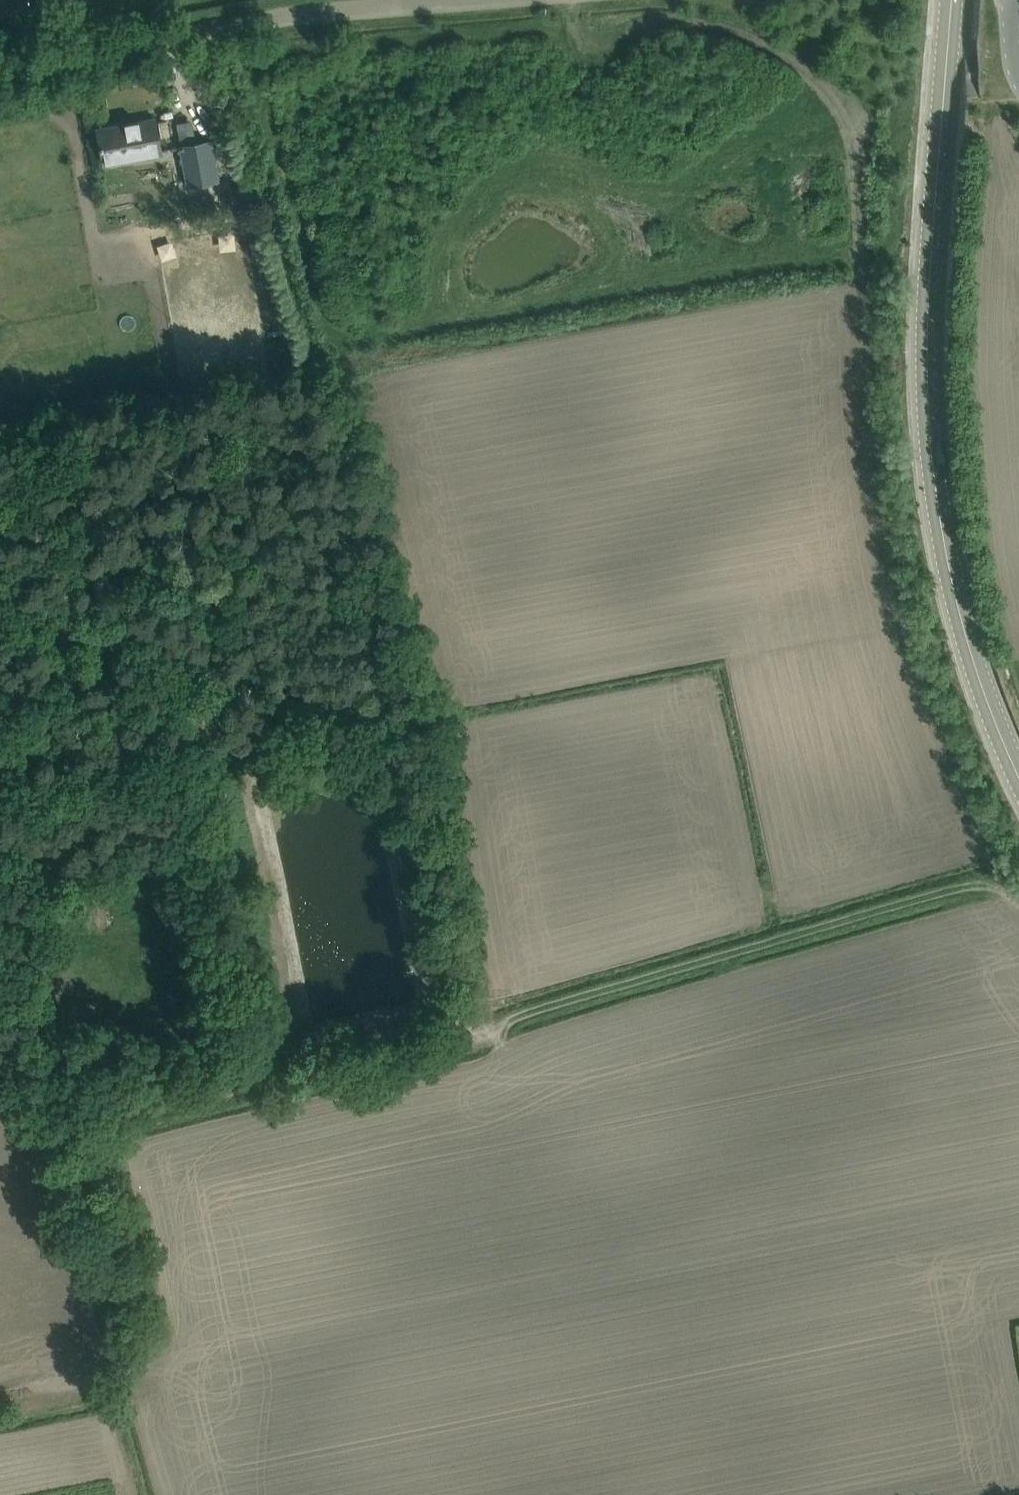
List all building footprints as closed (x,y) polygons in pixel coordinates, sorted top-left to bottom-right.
[(154,119),(125,124),(126,129),(99,134),(98,129),(97,129),(104,165),(161,154),(154,119)] [(187,186),(219,180),(211,140),(180,146),(187,186)] [(216,212),(213,197),(190,201),(193,217),(216,212)]
